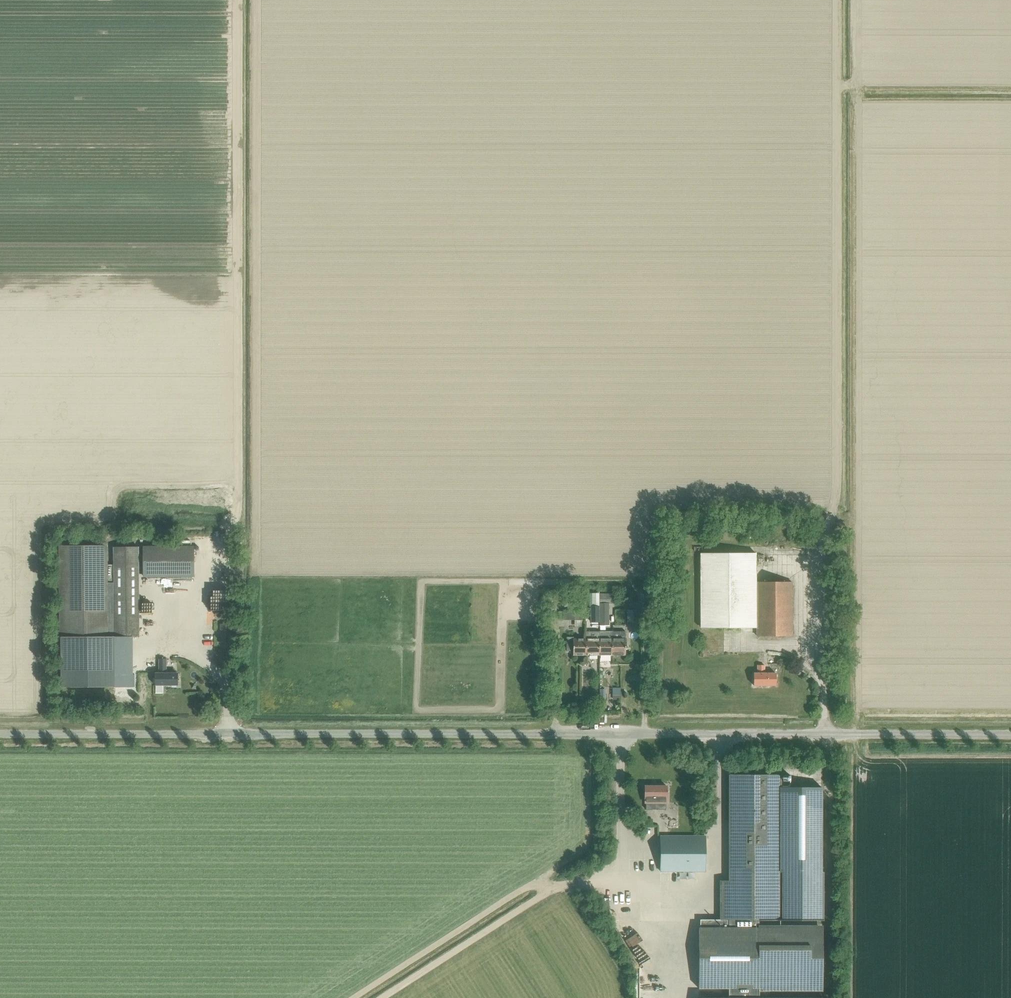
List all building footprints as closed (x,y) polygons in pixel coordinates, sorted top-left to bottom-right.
[(108,545),(58,546),(59,639),(108,638),(108,583),(112,583),(112,565),(108,565),(108,545)] [(139,545),(113,546),(114,637),(139,637),(139,545)] [(143,577),(194,577),(194,545),(142,546),(143,577)] [(792,582),(757,582),(757,553),(700,553),(700,628),(757,628),(757,636),(792,636),(792,582)] [(600,594),(599,594),(599,604),(612,604),(612,594),(600,594)] [(608,610),(599,610),(599,625),(609,625),(608,610)] [(641,611),(628,610),(627,623),(640,624),(641,611)] [(584,611),(559,611),(559,620),(583,620),(584,611)] [(612,655),(612,631),(599,631),(599,639),(599,655),(612,655)] [(626,655),(626,639),(625,639),(626,631),(612,631),(612,655),(626,655)] [(586,638),(574,638),(574,637),(566,637),(566,651),(573,651),(573,655),(586,655),(586,638)] [(130,638),(108,638),(59,639),(60,687),(113,686),(113,674),(131,674),(130,638)] [(599,639),(590,639),(586,638),(586,655),(599,655),(599,639)] [(166,673),(166,665),(166,659),(159,659),(159,673),(155,673),(155,685),(177,685),(177,673),(166,673)] [(776,685),(776,673),(764,673),(764,665),(758,665),(758,673),(754,673),(754,685),(776,685)] [(778,869),(784,869),(784,846),(779,846),(778,774),(729,774),(729,881),(720,881),(720,919),(728,919),(759,919),(779,919),(778,869)] [(666,803),(667,786),(644,786),(644,803),(645,803),(645,809),(653,809),(653,803),(666,803)] [(705,871),(705,836),(661,836),(661,871),(705,871)] [(646,851),(646,875),(654,875),(654,851),(646,851)] [(645,936),(641,922),(634,924),(632,918),(619,921),(627,949),(642,945),(640,937),(645,936)] [(759,919),(728,919),(728,927),(700,927),(698,927),(698,988),(728,988),(768,988),(820,988),(820,927),(759,927),(759,919)] [(700,920),(700,927),(728,927),(728,919),(720,919),(720,920),(700,920)] [(641,963),(651,956),(644,946),(635,952),(641,963)] [(728,988),(728,997),(698,997),(820,997),(768,997),(768,988),(728,988)]
